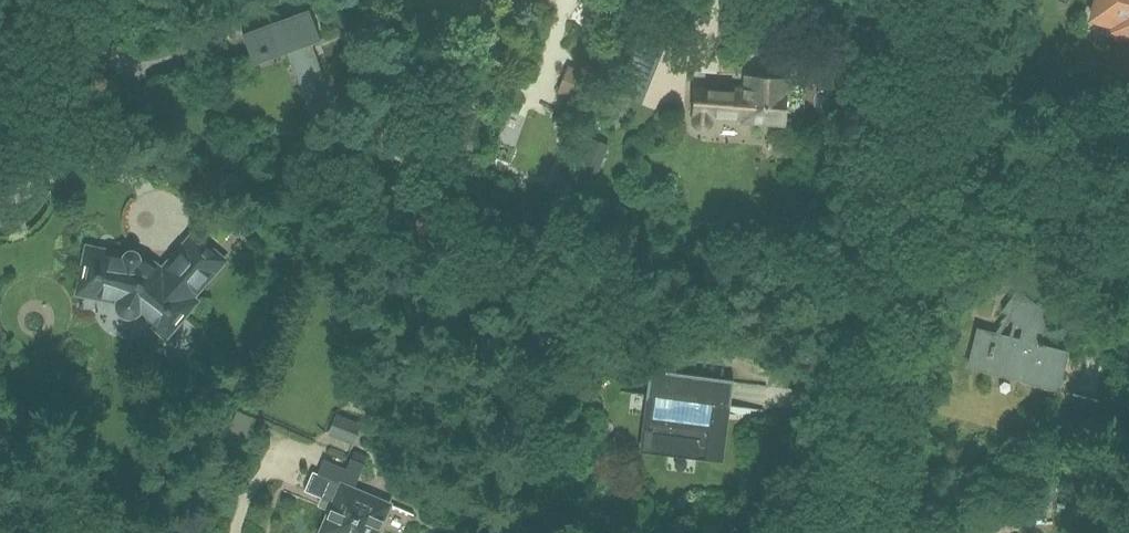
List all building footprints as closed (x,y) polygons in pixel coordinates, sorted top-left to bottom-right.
[(1092,17),(1114,23),(1113,28),(1128,32),(1128,0),(1097,0),(1092,17)] [(335,105),(312,42),(321,39),(310,9),(243,33),(254,63),(287,51),(310,114),(335,105)] [(626,60),(622,72),(646,80),(650,67),(626,60)] [(582,99),(592,74),(567,64),(557,92),(567,95),(560,116),(592,128),(600,106),(582,99)] [(791,76),(744,73),(743,87),(696,85),(693,116),(741,119),(741,121),(785,125),(787,99),(791,99),(791,76)] [(636,105),(612,97),(608,109),(632,118),(636,105)] [(597,173),(609,144),(593,137),(580,165),(597,173)] [(86,243),(77,290),(114,298),(114,301),(115,303),(115,305),(116,307),(118,309),(120,311),(122,312),(124,313),(126,313),(128,313),(132,313),(134,312),(136,310),(138,308),(165,331),(226,258),(193,229),(160,266),(140,253),(139,253),(139,252),(139,249),(138,246),(137,245),(136,244),(135,243),(133,242),(132,241),(129,241),(127,242),(125,243),(123,244),(122,246),(121,248),(120,250),(86,243)] [(1058,389),(1059,390),(1069,350),(1041,343),(1044,332),(1055,315),(1017,289),(1002,310),(1026,326),(1023,339),(977,327),(969,360),(1060,383),(1058,389)] [(647,394),(640,451),(697,458),(723,461),(731,405),(734,381),(734,380),(734,379),(651,368),(647,394)] [(1067,415),(1066,420),(1083,424),(1086,414),(1087,409),(1070,404),(1067,415)] [(327,433),(354,443),(362,422),(335,413),(327,433)] [(355,450),(351,458),(363,463),(367,455),(355,450)] [(321,531),(322,532),(321,532),(378,532),(390,504),(341,483),(318,472),(313,470),(305,489),(333,502),(321,531)] [(1073,473),(1026,474),(1027,500),(1056,499),(1055,488),(1074,488),(1073,473)]
